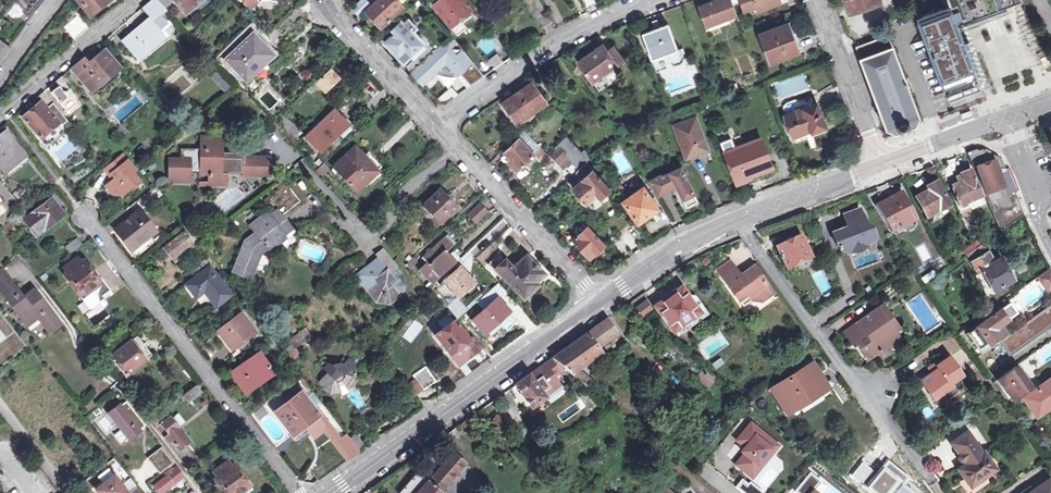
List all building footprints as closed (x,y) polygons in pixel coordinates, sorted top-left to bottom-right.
[(44,0),(13,0),(18,4),(20,2),(33,13),(44,0)] [(91,12),(105,0),(81,0),(91,12)] [(172,25),(161,13),(166,8),(158,0),(149,0),(142,6),(151,16),(122,41),(137,59),(164,36),(162,34),(172,25)] [(187,13),(201,0),(176,0),(187,13)] [(404,4),(401,0),(375,0),(371,4),(368,0),(362,0),(354,8),(360,14),(365,9),(381,26),(404,4)] [(411,7),(417,12),(427,3),(425,0),(418,0),(411,7)] [(456,28),(467,19),(472,14),(469,11),(473,8),(466,0),(439,0),(435,3),(456,28)] [(530,0),(544,25),(553,20),(541,0),(530,0)] [(590,9),(600,4),(598,0),(585,0),(590,9)] [(707,30),(741,17),(735,0),(716,0),(699,6),(707,30)] [(748,15),(787,0),(743,0),(748,15)] [(882,1),(882,0),(849,0),(852,11),(882,1)] [(1009,9),(1006,1),(1010,0),(944,0),(947,7),(919,18),(930,44),(933,43),(937,54),(933,55),(948,95),(982,82),(961,27),(1009,9)] [(267,50),(302,16),(294,8),(266,34),(260,27),(224,60),(244,81),(272,55),(267,50)] [(78,12),(64,24),(76,37),(90,25),(78,12)] [(413,32),(406,24),(401,19),(391,29),(396,34),(386,44),(404,64),(424,44),(413,32)] [(411,19),(406,24),(413,32),(418,27),(411,19)] [(467,19),(456,28),(460,33),(471,24),(467,19)] [(805,50),(792,20),(761,32),(772,63),(805,50)] [(669,24),(644,34),(653,59),(679,50),(669,24)] [(11,44),(0,35),(0,60),(11,44)] [(900,130),(900,131),(903,130),(903,129),(911,126),(911,128),(914,126),(914,125),(923,122),(891,36),(859,47),(887,127),(897,131),(900,130)] [(449,39),(412,73),(423,85),(444,65),(455,77),(471,63),(461,51),(455,56),(449,49),(454,45),(449,39)] [(615,67),(624,62),(615,47),(607,53),(603,45),(580,60),(600,91),(622,78),(615,67)] [(104,50),(89,63),(83,56),(72,66),(91,91),(119,68),(104,50)] [(487,60),(493,68),(502,61),(496,53),(487,60)] [(476,67),(450,81),(456,91),(481,77),(476,67)] [(224,91),(230,85),(215,70),(208,76),(224,91)] [(328,73),(326,72),(315,82),(326,94),(335,86),(333,83),(338,78),(331,71),(328,73)] [(72,88),(70,88),(61,75),(55,80),(59,84),(51,91),(68,111),(79,102),(72,88)] [(534,82),(504,102),(519,123),(548,103),(534,82)] [(444,103),(456,93),(451,87),(438,97),(444,103)] [(46,108),(53,102),(44,90),(36,97),(40,100),(23,115),(41,137),(58,122),(46,108)] [(820,98),(784,113),(796,143),(832,130),(820,98)] [(708,104),(700,107),(702,113),(710,110),(708,104)] [(333,110),(329,113),(304,137),(317,151),(347,124),(333,110)] [(972,115),(970,110),(960,114),(961,119),(972,115)] [(605,116),(600,119),(605,126),(609,122),(605,116)] [(704,152),(703,148),(708,146),(697,117),(676,126),(689,159),(704,152)] [(23,155),(6,131),(0,136),(0,167),(0,168),(7,162),(9,165),(23,155)] [(603,196),(604,197),(610,193),(608,191),(610,189),(588,163),(593,158),(587,149),(584,152),(568,136),(550,153),(560,163),(562,161),(567,167),(573,161),(581,169),(579,171),(584,178),(573,187),(587,204),(593,199),(596,202),(603,196)] [(748,174),(775,164),(765,137),(726,151),(739,182),(750,178),(748,174)] [(515,166),(519,170),(526,163),(532,170),(542,160),(522,139),(507,153),(518,163),(515,166)] [(180,160),(170,161),(170,180),(189,179),(188,172),(209,172),(209,183),(228,183),(228,176),(233,176),(232,159),(221,160),(220,141),(199,141),(199,150),(180,149),(180,160)] [(355,191),(381,166),(366,151),(362,154),(356,148),(334,168),(355,191)] [(1001,230),(1025,214),(1006,170),(1005,171),(1001,162),(976,148),(966,152),(974,169),(977,168),(987,197),(1001,230)] [(103,169),(109,176),(111,174),(115,179),(113,181),(105,186),(111,194),(121,196),(139,182),(132,172),(135,170),(122,154),(103,169)] [(7,162),(0,168),(5,175),(26,159),(23,155),(9,165),(7,162)] [(269,157),(241,158),(242,176),(269,174),(269,157)] [(322,164),(316,170),(321,175),(328,170),(322,164)] [(748,174),(750,178),(777,168),(775,164),(748,174)] [(678,189),(687,207),(700,200),(682,166),(663,177),(662,175),(652,181),(659,196),(672,189),(673,192),(678,189)] [(961,187),(954,190),(961,206),(983,196),(971,170),(956,177),(959,183),(961,187)] [(280,207),(295,194),(281,179),(260,196),(271,208),(277,204),(280,207)] [(928,218),(951,205),(938,180),(925,187),(927,191),(915,197),(928,218)] [(619,181),(612,186),(617,193),(622,190),(622,185),(619,181)] [(116,234),(132,254),(155,235),(141,218),(164,197),(157,187),(130,208),(137,216),(116,234)] [(644,220),(651,215),(650,213),(659,208),(646,188),(637,194),(636,191),(632,193),(634,196),(626,200),(639,221),(643,219),(644,220)] [(449,200),(452,197),(447,190),(443,193),(440,189),(422,205),(439,223),(455,207),(449,200)] [(903,226),(917,218),(908,201),(905,203),(900,193),(879,204),(894,231),(903,226)] [(51,199),(33,214),(45,230),(63,216),(51,199)] [(480,203),(468,214),(475,222),(487,211),(480,203)] [(861,209),(844,215),(849,227),(834,233),(837,242),(839,241),(841,245),(839,246),(840,249),(842,249),(850,253),(868,247),(867,244),(875,241),(877,237),(872,226),(867,225),(861,209)] [(25,212),(18,217),(22,222),(29,217),(25,212)] [(233,272),(251,279),(261,256),(268,250),(269,252),(290,231),(273,213),(268,217),(265,214),(252,228),(256,232),(248,240),(233,272)] [(917,218),(903,226),(908,230),(916,225),(917,218)] [(603,249),(607,246),(589,227),(575,240),(592,258),(602,249),(603,249)] [(189,229),(177,239),(175,237),(166,244),(168,246),(164,249),(171,258),(196,239),(189,229)] [(797,262),(812,254),(801,234),(778,246),(788,267),(797,262)] [(445,251),(453,243),(445,235),(421,257),(428,264),(419,272),(431,284),(455,261),(445,251)] [(76,240),(65,248),(70,255),(81,246),(76,240)] [(976,240),(964,249),(967,254),(979,246),(976,240)] [(187,268),(195,278),(185,286),(198,302),(204,297),(213,308),(230,295),(221,283),(219,284),(206,269),(214,263),(199,243),(195,246),(202,256),(187,268)] [(395,266),(380,249),(374,255),(376,258),(370,263),(371,264),(356,276),(376,300),(389,302),(399,293),(389,281),(393,277),(389,271),(395,266)] [(972,261),(979,274),(983,273),(994,293),(1014,281),(1000,257),(993,262),(987,253),(972,261)] [(812,254),(797,262),(799,268),(814,260),(812,254)] [(523,298),(536,286),(534,282),(542,275),(524,257),(510,268),(503,260),(494,268),(523,298)] [(84,300),(103,286),(92,272),(84,261),(81,263),(77,259),(64,270),(67,274),(64,276),(84,301),(84,300)] [(413,259),(405,265),(409,269),(416,262),(413,259)] [(718,273),(722,278),(734,270),(730,264),(718,273)] [(1039,276),(1047,288),(1050,285),(1050,286),(1050,267),(1039,276)] [(458,268),(436,288),(450,303),(472,282),(458,268)] [(734,270),(722,278),(744,308),(752,302),(762,304),(773,296),(764,283),(765,279),(760,278),(753,269),(741,278),(734,270)] [(62,324),(35,290),(25,298),(2,270),(0,272),(0,294),(25,326),(35,318),(49,335),(62,324)] [(103,286),(84,300),(91,310),(113,293),(95,270),(92,272),(103,286)] [(987,297),(994,293),(983,273),(979,274),(979,275),(987,297)] [(483,307),(470,319),(484,335),(510,312),(497,297),(504,291),(497,284),(478,301),(483,307)] [(659,307),(675,330),(704,310),(697,299),(691,297),(685,289),(659,307)] [(999,340),(1010,355),(1050,326),(1050,303),(999,340)] [(1009,304),(992,316),(986,320),(971,331),(984,349),(1006,333),(1004,331),(1011,326),(1007,320),(1014,316),(1016,314),(1009,304)] [(704,310),(675,330),(679,336),(707,316),(704,310)] [(879,310),(859,323),(867,334),(856,342),(868,360),(879,352),(883,359),(887,356),(884,350),(900,340),(879,310)] [(983,316),(986,320),(992,316),(989,312),(983,316)] [(240,316),(218,333),(231,350),(253,333),(240,316)] [(1018,321),(1014,316),(1007,320),(1011,326),(1018,321)] [(472,336),(468,340),(453,321),(433,335),(457,365),(481,347),(472,336)] [(590,381),(586,377),(584,379),(576,372),(602,354),(598,348),(617,334),(607,321),(553,359),(565,372),(584,387),(590,381)] [(664,347),(657,356),(701,391),(713,377),(645,322),(638,332),(658,348),(661,344),(664,347)] [(867,334),(859,323),(845,333),(853,344),(856,342),(867,334)] [(276,350),(279,348),(270,335),(260,342),(264,348),(268,345),(276,350)] [(137,340),(133,343),(148,362),(152,359),(137,340)] [(288,341),(279,348),(286,356),(292,352),(289,347),(291,345),(288,341)] [(148,362),(133,343),(113,358),(128,378),(148,362)] [(980,354),(989,367),(1004,357),(995,344),(980,354)] [(292,352),(286,356),(291,362),(301,355),(295,349),(292,352)] [(259,352),(231,373),(245,391),(273,369),(259,352)] [(332,388),(330,393),(341,392),(341,398),(351,393),(347,387),(350,385),(357,374),(354,374),(356,365),(363,363),(355,352),(351,357),(345,355),(339,367),(337,367),(333,370),(329,367),(324,370),(323,376),(318,383),(324,389),(329,385),(332,388)] [(935,400),(954,386),(952,384),(964,375),(951,358),(939,366),(941,369),(923,382),(935,400)] [(541,385),(559,372),(560,372),(551,361),(515,386),(531,409),(545,399),(544,398),(548,395),(541,385)] [(831,389),(813,362),(770,389),(789,415),(831,389)] [(1026,372),(1023,367),(1020,370),(1017,365),(997,379),(1013,402),(1033,388),(1023,374),(1026,372)] [(423,368),(406,381),(417,397),(434,383),(423,368)] [(567,383),(559,372),(541,385),(548,395),(549,396),(567,383)] [(1050,408),(1050,378),(1024,398),(1038,418),(1050,408)] [(190,404),(204,393),(198,386),(181,399),(183,401),(186,399),(190,404)] [(277,413),(294,433),(318,415),(302,394),(277,413)] [(125,400),(110,412),(128,436),(144,424),(125,400)] [(318,415),(294,433),(297,437),(306,430),(311,426),(320,418),(318,415)] [(180,450),(181,452),(192,443),(172,418),(163,425),(156,417),(153,419),(178,452),(180,450)] [(485,430),(499,441),(509,429),(495,418),(485,430)] [(757,466),(774,444),(750,424),(736,442),(744,449),(741,453),(744,455),(735,466),(751,479),(760,468),(757,466)] [(113,434),(119,442),(125,437),(119,430),(113,434)] [(969,474),(975,483),(997,468),(985,450),(983,451),(968,431),(951,442),(966,464),(960,468),(966,476),(969,474)] [(360,452),(357,449),(352,442),(350,440),(346,435),(335,444),(344,456),(347,453),(351,458),(360,452)] [(352,442),(357,449),(362,445),(354,436),(350,440),(352,442)] [(1050,449),(1050,446),(1047,439),(1042,442),(1048,451),(1050,449)] [(774,444),(757,466),(760,468),(778,446),(774,444)] [(147,456),(160,473),(174,462),(160,445),(147,456)] [(466,463),(453,452),(420,492),(442,492),(466,463)] [(254,489),(234,463),(230,467),(228,464),(214,475),(215,477),(213,479),(224,492),(249,492),(254,489)] [(171,474),(169,472),(166,474),(168,476),(147,492),(163,492),(185,476),(180,468),(171,474)] [(810,473),(797,490),(800,492),(816,492),(810,489),(818,479),(810,473)] [(1024,492),(1050,492),(1050,481),(1049,478),(1033,489),(1031,486),(1023,491),(1024,492)] [(736,486),(744,492),(760,492),(761,492),(749,481),(746,484),(741,479),(736,486)] [(118,482),(103,492),(126,492),(118,482)]
